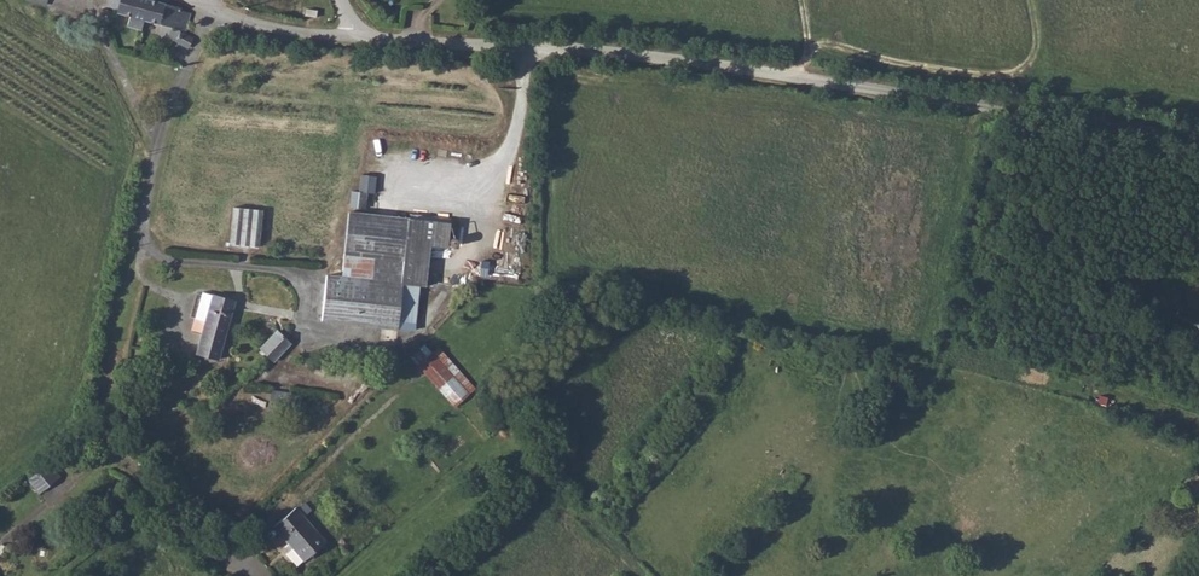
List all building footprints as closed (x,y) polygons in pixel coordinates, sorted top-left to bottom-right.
[(151,0),(107,0),(105,8),(118,12),(118,13),(128,16),(126,25),(141,29),(143,19),(185,30),(189,14),(180,11),(181,8),(151,0)] [(192,39),(184,34),(180,32),(179,31),(178,30),(175,30),(172,31),(170,34),(170,37),(171,40),(173,41),(176,41),(187,48),(192,39)] [(367,206),(368,191),(376,192),(378,174),(361,173),(360,190),(352,189),(351,204),(367,206)] [(230,243),(261,246),(264,208),(233,205),(230,243)] [(348,213),(342,267),(428,277),(430,248),(449,249),(452,224),(348,213)] [(326,275),(322,320),(397,329),(401,285),(421,287),(427,288),(428,277),(342,267),(341,276),(326,275)] [(1173,284),(1166,285),(1168,301),(1176,300),(1173,284)] [(235,301),(205,292),(198,318),(205,320),(196,354),(218,360),(235,301)] [(246,296),(245,303),(259,306),(261,299),(246,296)] [(277,330),(260,348),(274,361),(291,343),(277,330)] [(471,392),(435,351),(432,353),(425,346),(412,359),(455,406),(471,392)] [(439,348),(435,351),(471,392),(474,388),(439,348)] [(28,478),(40,493),(62,475),(50,460),(28,478)] [(273,526),(291,546),(303,560),(325,542),(303,517),(311,511),(303,503),(296,509),(295,507),(273,526)]
